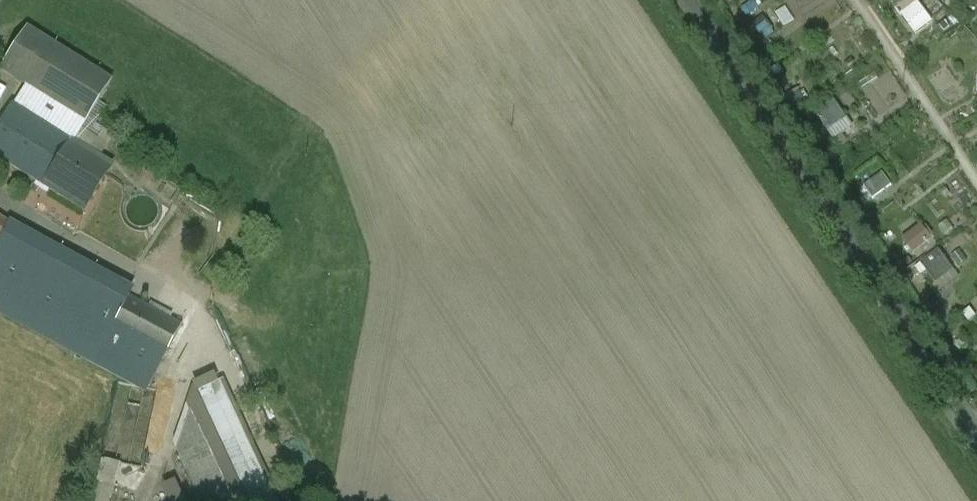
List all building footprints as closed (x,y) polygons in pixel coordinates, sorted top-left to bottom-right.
[(936,20),(919,0),(901,14),(918,35),(936,20)] [(25,30),(0,69),(0,70),(14,78),(27,87),(84,123),(85,123),(110,84),(25,30)] [(84,123),(27,87),(15,107),(76,146),(87,153),(92,145),(76,135),(84,123)] [(837,105),(818,118),(827,130),(828,129),(827,129),(845,117),(845,118),(846,117),(837,105)] [(12,106),(0,126),(0,160),(48,190),(76,146),(15,107),(12,106)] [(76,146),(48,190),(83,213),(111,168),(87,153),(76,146)] [(883,174),(864,187),(873,200),(874,199),(873,198),(890,186),(891,187),(892,186),(883,174)] [(921,229),(905,241),(904,241),(903,242),(912,253),(930,240),(922,228),(921,229)] [(0,236),(0,293),(9,298),(14,289),(106,340),(125,305),(0,236)] [(939,251),(921,265),(934,283),(935,282),(935,281),(951,269),(952,269),(953,269),(939,251)] [(14,289),(9,298),(0,293),(0,314),(93,365),(106,340),(14,289)] [(106,340),(93,365),(121,380),(149,386),(181,327),(129,298),(125,305),(106,340)] [(222,380),(196,392),(246,500),(278,500),(222,380)] [(157,392),(118,384),(101,462),(140,470),(157,392)] [(196,392),(175,454),(197,500),(246,500),(196,392)]
